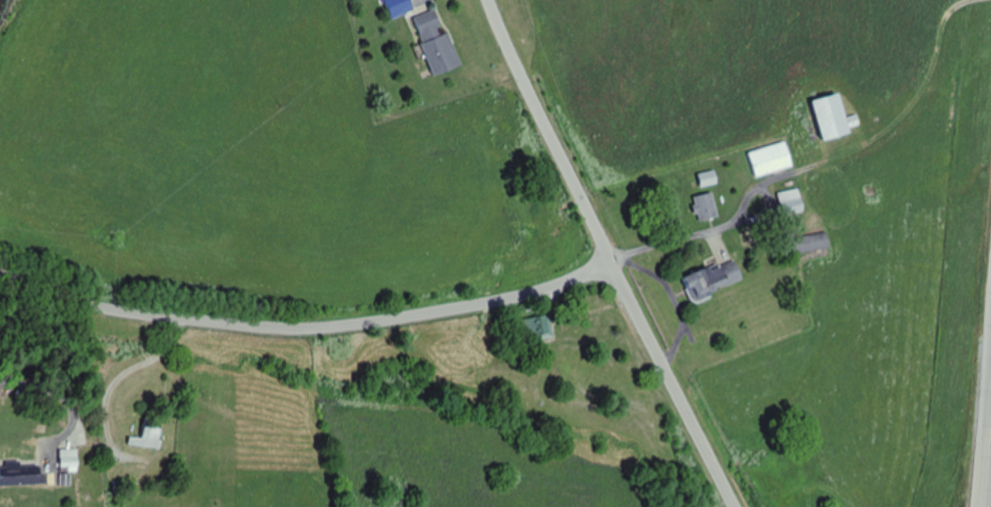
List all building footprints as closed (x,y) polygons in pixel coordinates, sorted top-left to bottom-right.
[(442,8),(416,17),(436,76),(462,68),(442,8)] [(816,102),(827,142),(855,135),(844,94),(816,102)] [(759,178),(797,167),(789,141),(752,153),(759,178)] [(702,175),(705,187),(721,183),(718,171),(702,175)] [(782,194),(788,216),(809,211),(802,188),(782,194)] [(722,218),(717,193),(697,197),(702,222),(722,218)] [(799,253),(834,250),(832,232),(798,236),(799,253)] [(686,280),(695,302),(747,279),(738,257),(686,280)] [(555,341),(555,317),(523,318),(524,341),(555,341)] [(130,438),(131,448),(163,446),(161,422),(143,423),(144,437),(130,438)] [(61,449),(61,472),(79,472),(79,449),(61,449)] [(1,485),(42,485),(42,465),(1,465),(1,485)]
